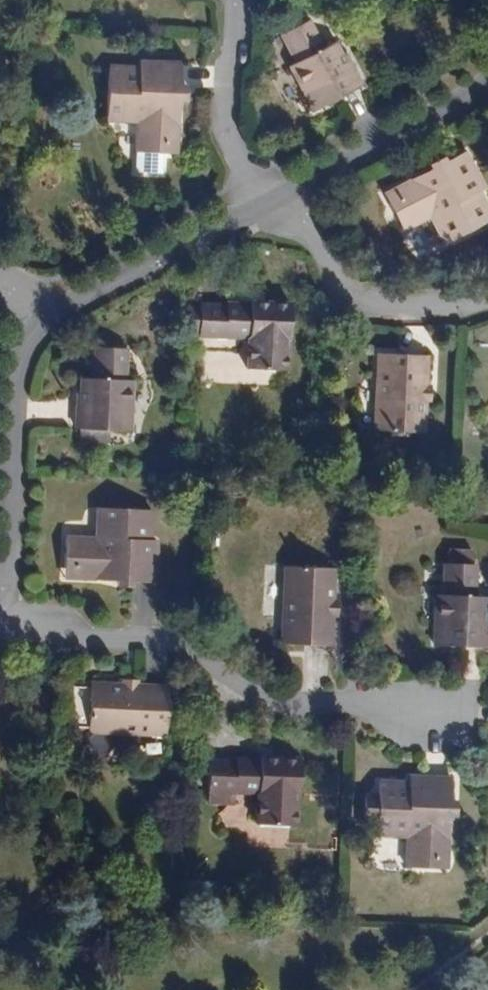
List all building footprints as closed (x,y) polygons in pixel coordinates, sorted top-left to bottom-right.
[(283,34),(281,34),(297,64),(291,67),(290,68),(314,113),(315,112),(339,100),(363,87),(365,86),(350,58),(350,57),(349,57),(347,58),(339,42),(337,43),(327,48),(311,19),(310,20),(283,34)] [(180,155),(181,155),(181,154),(182,126),(183,102),(189,102),(189,100),(189,99),(189,94),(189,88),(189,87),(190,86),(183,85),(184,62),(181,62),(142,60),(141,60),(141,61),(141,67),(111,66),(111,67),(109,122),(109,123),(139,124),(138,153),(145,154),(144,172),(158,172),(158,154),(169,154),(178,155),(180,155)] [(385,192),(386,192),(386,194),(390,202),(404,230),(430,217),(443,244),(445,244),(487,223),(487,205),(482,193),(487,190),(487,189),(471,154),(470,151),(448,162),(445,156),(444,157),(443,157),(438,160),(433,162),(432,162),(430,163),(433,169),(412,179),(386,191),(385,192)] [(294,303),(294,301),(288,301),(277,301),(269,300),(259,300),(251,300),(251,302),(229,301),(229,303),(203,302),(203,304),(202,337),(202,338),(227,339),(250,339),(249,347),(249,361),(249,368),(289,369),(289,368),(290,354),(290,340),(292,340),(293,321),(294,303)] [(130,381),(132,348),(130,348),(100,347),(98,347),(96,380),(85,380),(83,380),(82,397),(81,397),(80,397),(80,398),(78,431),(80,431),(108,432),(135,433),(137,433),(139,382),(137,382),(130,381)] [(427,433),(430,433),(431,404),(434,404),(435,404),(435,403),(435,388),(435,386),(434,386),(431,386),(432,357),(430,357),(381,355),(378,355),(376,432),(379,432),(392,432),(392,436),(392,437),(393,437),(414,438),(415,438),(415,437),(415,433),(427,433)] [(65,578),(65,579),(66,579),(94,579),(118,580),(118,586),(120,586),(121,586),(126,586),(132,586),(133,586),(134,586),(135,580),(158,581),(159,578),(159,539),(159,538),(158,538),(153,538),(154,508),(153,508),(98,507),(96,507),(95,537),(66,536),(65,567),(65,576),(65,578)] [(445,562),(444,595),(437,595),(435,595),(433,646),(435,646),(462,648),(487,649),(487,597),(478,597),(479,563),(477,563),(447,562),(445,562)] [(339,598),(340,569),(337,569),(325,568),(325,564),(325,563),(324,563),(303,563),(302,563),(302,564),(302,568),(289,567),(286,567),(284,644),(287,644),(335,645),(338,645),(339,616),(341,616),(343,616),(343,615),(343,599),(343,598),(342,598),(339,598)] [(123,682),(94,682),(94,684),(93,697),(89,697),(88,697),(88,698),(88,719),(88,720),(89,720),(93,720),(92,733),(92,735),(169,737),(169,735),(170,686),(170,684),(141,683),(141,680),(141,679),(140,679),(124,679),(123,678),(123,680),(123,682)] [(303,761),(303,759),(297,759),(287,758),(279,758),(268,758),(260,757),(260,759),(238,759),(238,761),(212,760),(212,762),(211,795),(211,796),(237,797),(259,797),(259,805),(258,819),(258,826),(298,827),(298,826),(299,812),(299,798),(302,798),(303,779),(303,761)] [(448,868),(449,868),(449,867),(451,839),(452,815),(458,815),(459,814),(459,813),(459,807),(459,802),(459,801),(459,799),(453,799),(454,775),(452,775),(413,773),(411,773),(411,774),(411,779),(381,777),(381,778),(378,833),(378,835),(408,836),(407,866),(438,867),(447,868),(448,868)]
